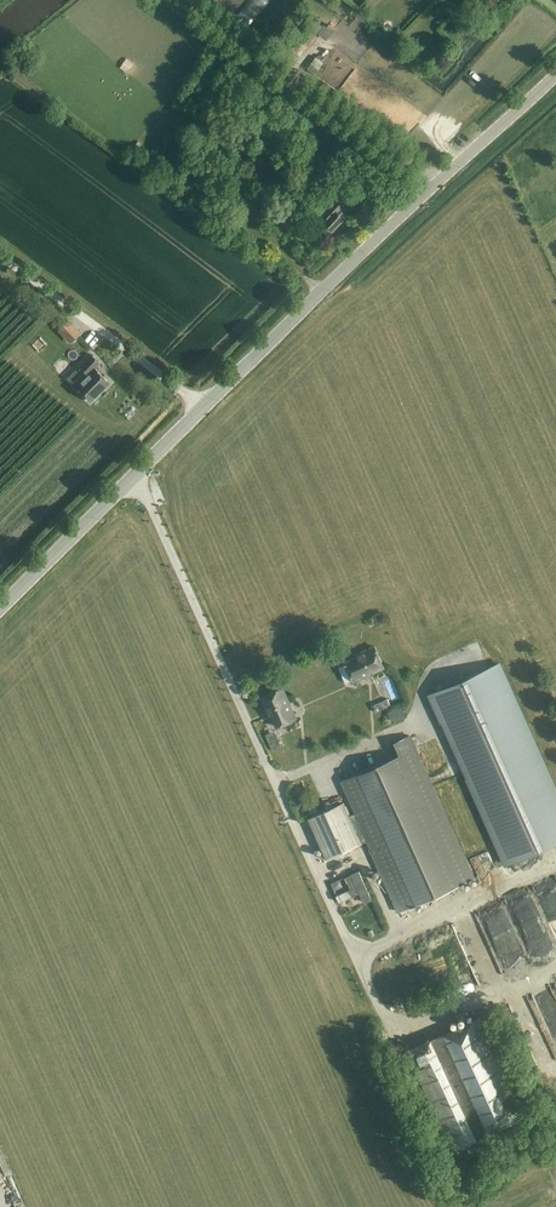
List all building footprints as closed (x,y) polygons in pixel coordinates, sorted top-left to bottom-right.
[(312,17),(298,37),(308,44),(322,24),(312,17)] [(335,28),(329,23),(326,27),(332,31),(335,28)] [(130,71),(136,61),(129,56),(123,66),(130,71)] [(314,137),(313,140),(326,150),(335,138),(322,128),(321,129),(314,124),(308,132),(314,137)] [(288,125),(286,129),(293,135),(296,131),(288,125)] [(348,159),(358,166),(367,155),(357,147),(348,159)] [(337,192),(332,198),(328,202),(323,196),(315,205),(324,214),(319,219),(333,231),(345,218),(339,212),(348,203),(337,192)] [(80,332),(69,320),(59,329),(71,341),(80,332)] [(92,354),(78,367),(86,374),(75,385),(90,401),(109,382),(95,367),(100,362),(92,354)] [(345,662),(354,680),(384,667),(375,646),(356,654),(357,656),(345,662)] [(501,662),(428,694),(440,722),(466,778),(504,865),(555,842),(555,785),(501,662)] [(296,718),(282,687),(261,697),(267,710),(270,709),(277,726),(296,718)] [(388,698),(380,701),(383,708),(391,705),(388,698)] [(393,914),(473,878),(409,735),(394,741),(400,754),(341,780),(350,800),(343,802),(343,801),(308,817),(326,858),(367,840),(386,880),(379,883),(393,914)] [(277,740),(270,744),(273,750),(280,746),(277,740)] [(452,1149),(528,1115),(484,1015),(428,1040),(414,1046),(407,1049),(452,1149)] [(411,1041),(414,1046),(428,1040),(426,1034),(411,1041)]
